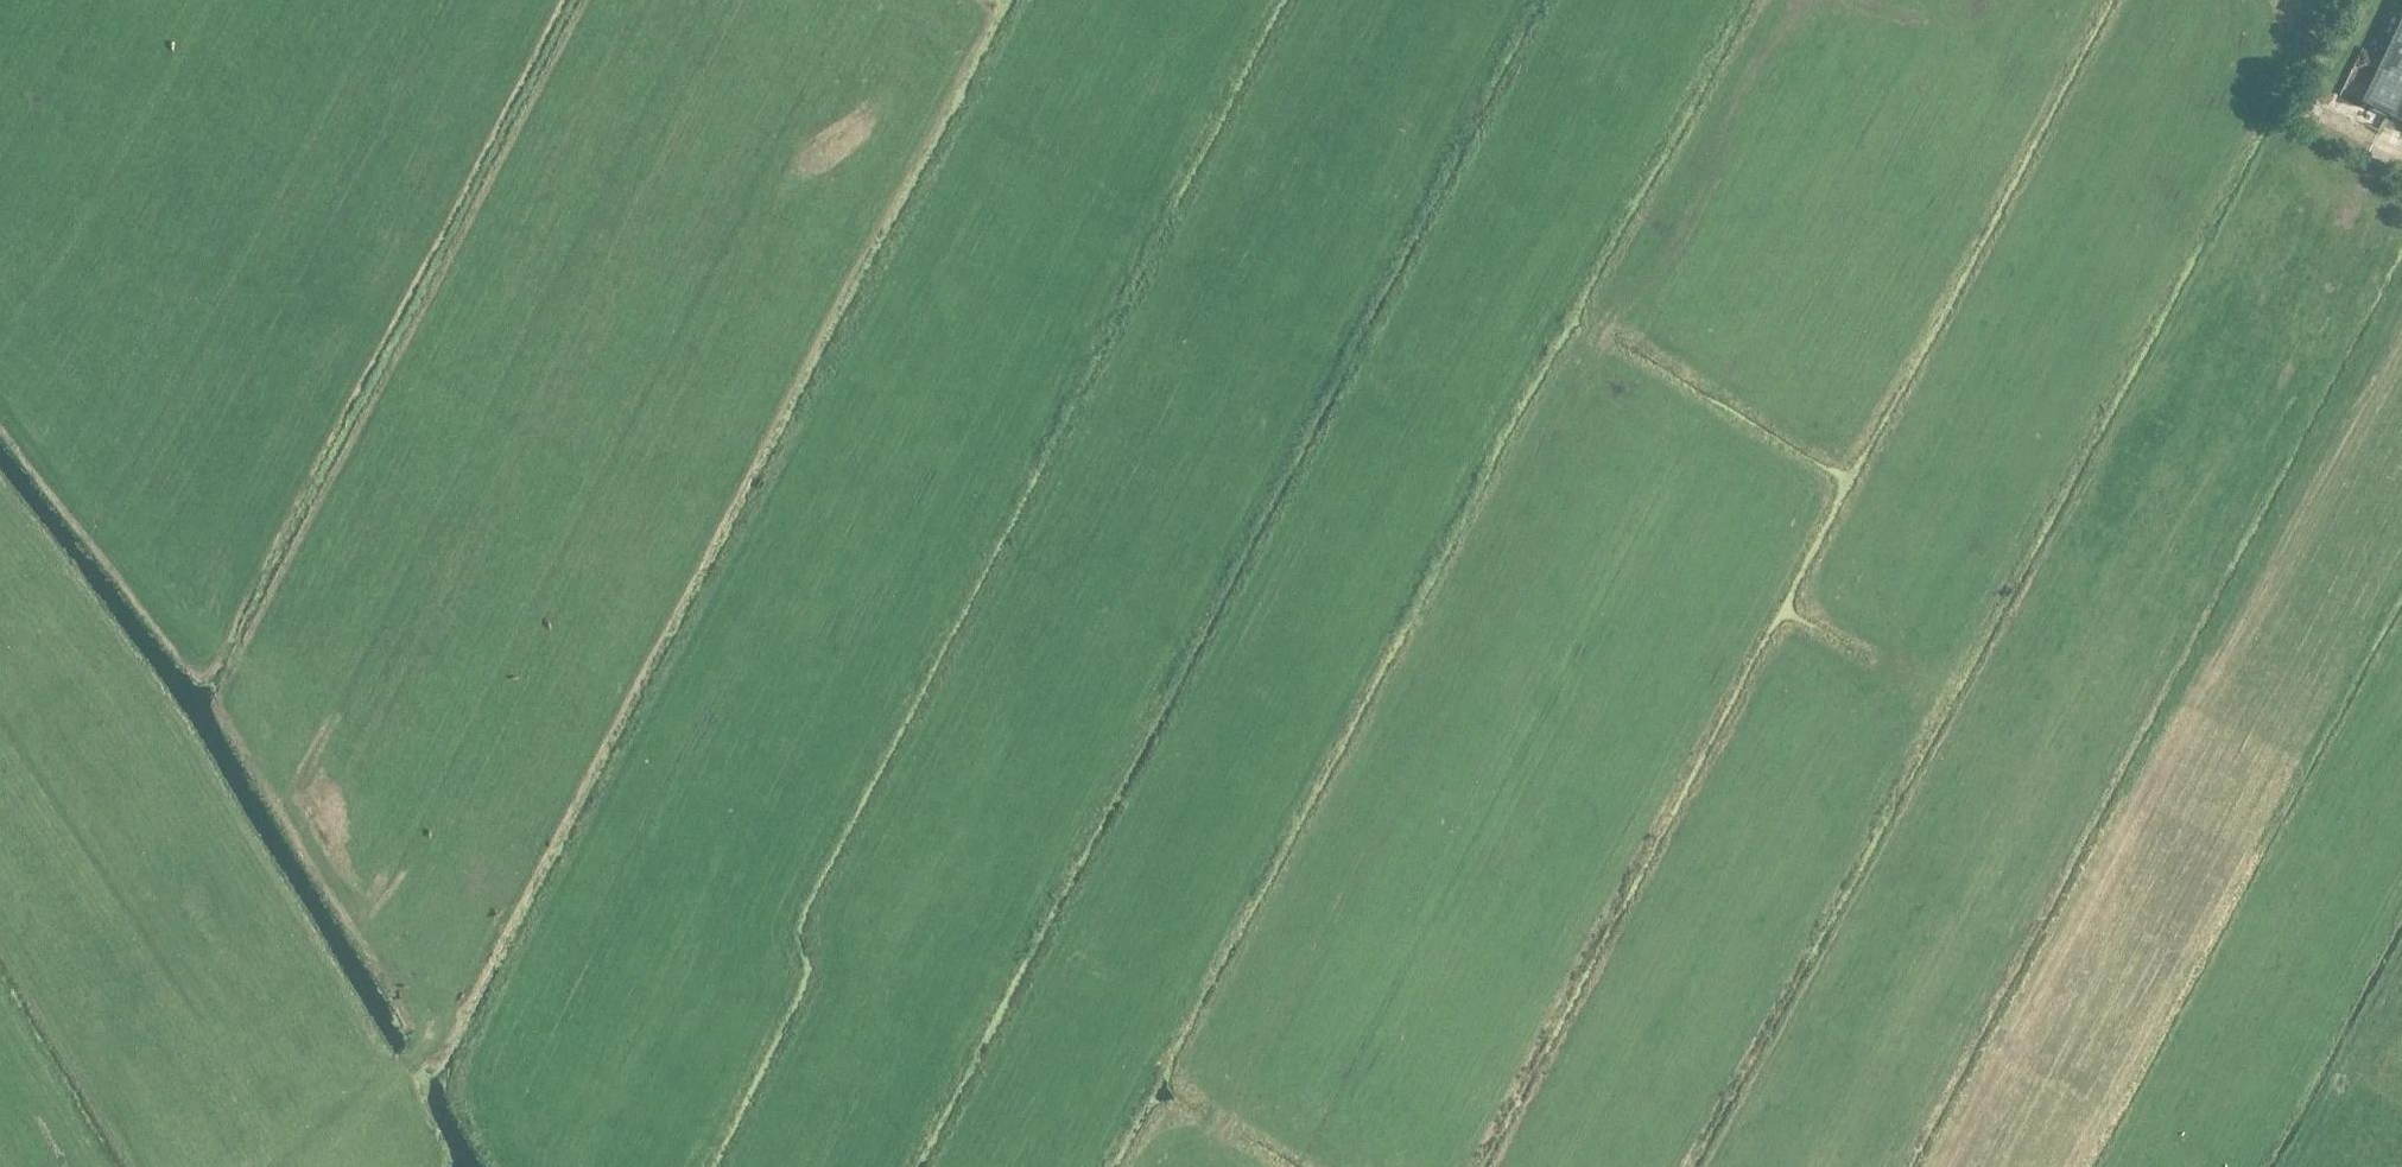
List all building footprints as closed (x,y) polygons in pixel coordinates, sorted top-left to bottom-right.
[(2362,102),(2401,121),(2401,19),(2362,102)]
